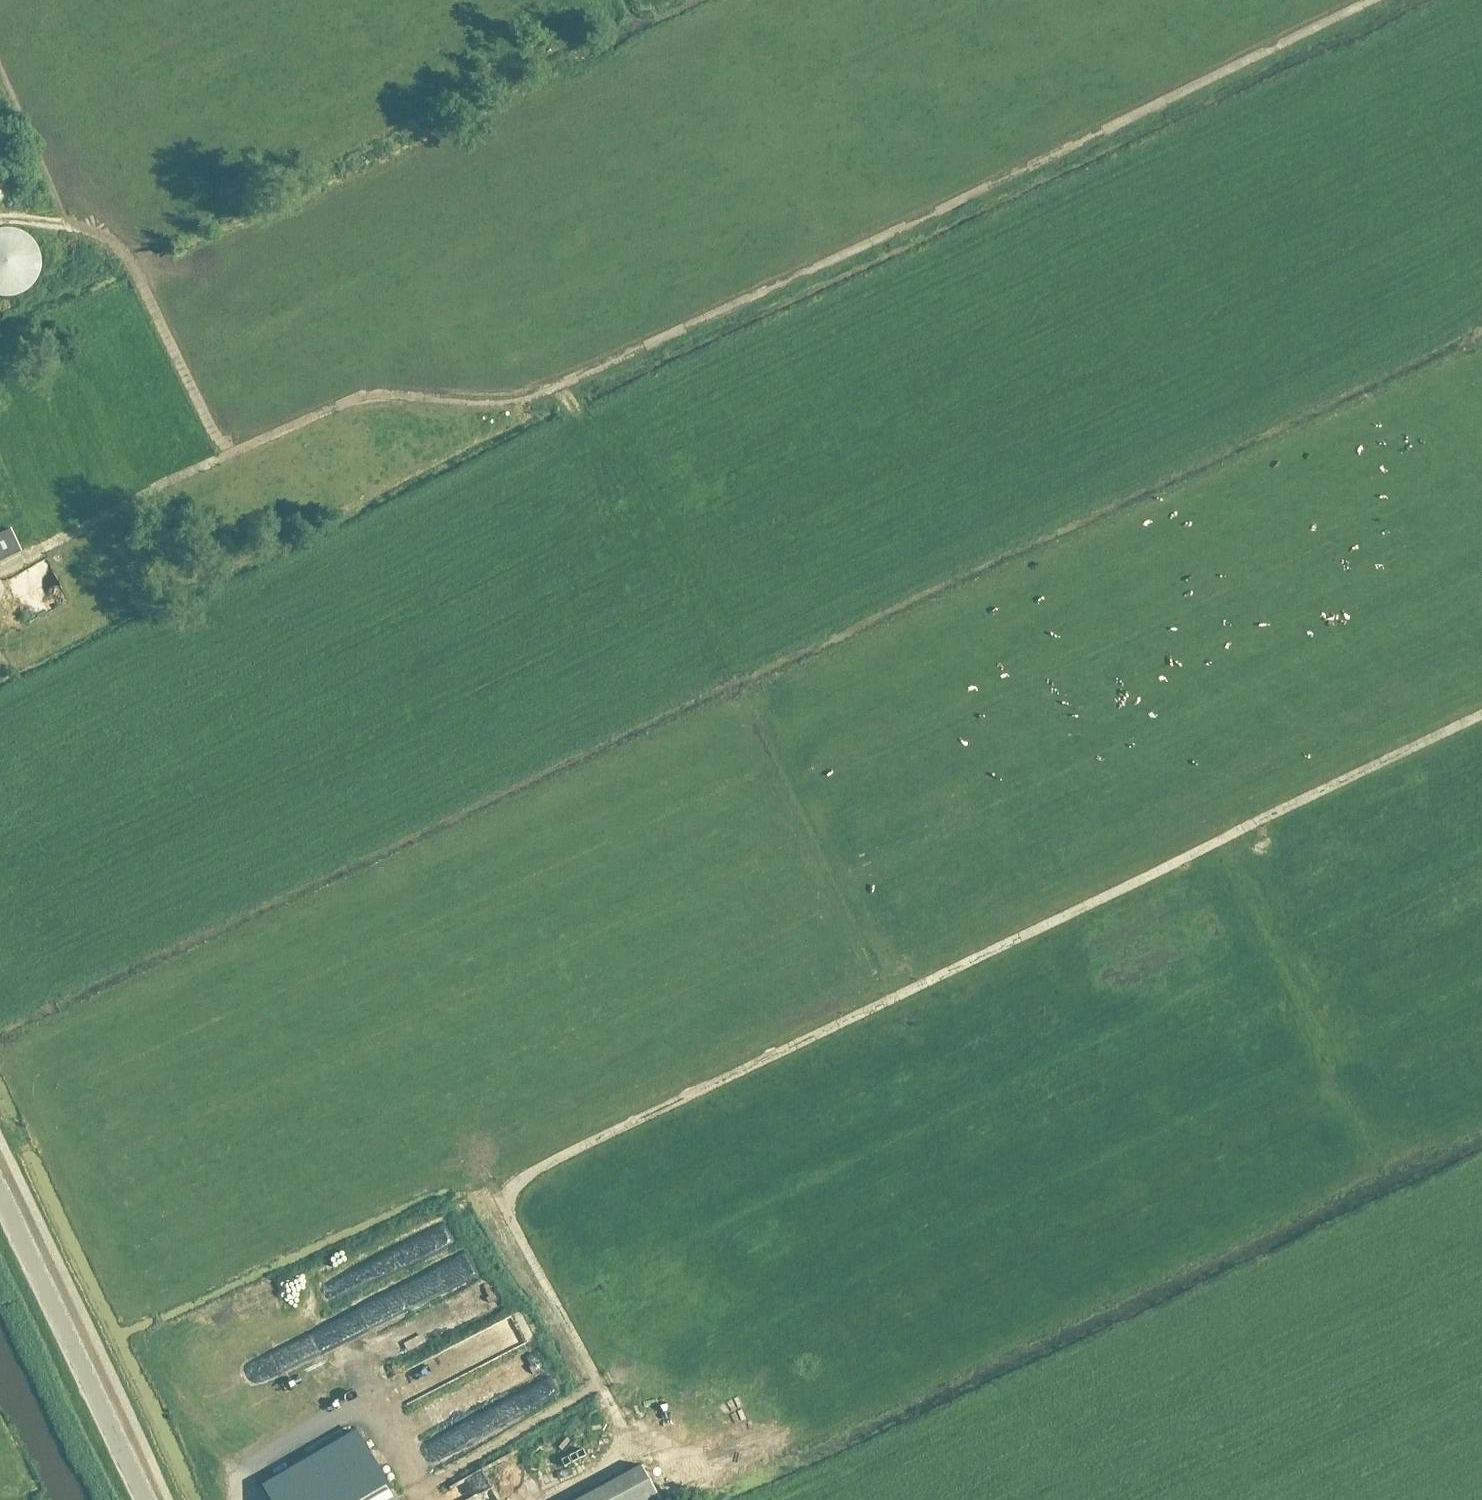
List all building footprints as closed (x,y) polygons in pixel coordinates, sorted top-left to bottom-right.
[(3,295),(14,295),(24,291),(32,284),(37,275),(39,264),(39,254),(33,243),(25,234),(14,230),(1,229),(0,230),(0,295),(3,295)] [(0,534),(0,562),(21,552),(10,530),(0,534)] [(449,1224),(404,1235),(410,1261),(455,1250),(449,1224)] [(448,1290),(478,1276),(465,1249),(435,1263),(448,1290)] [(382,1299),(393,1305),(401,1292),(390,1285),(382,1299)] [(470,1440),(494,1425),(485,1412),(462,1427),(470,1440)] [(263,1488),(270,1499),(395,1499),(390,1492),(356,1434),(263,1488)] [(586,1499),(656,1499),(645,1474),(586,1499)]
